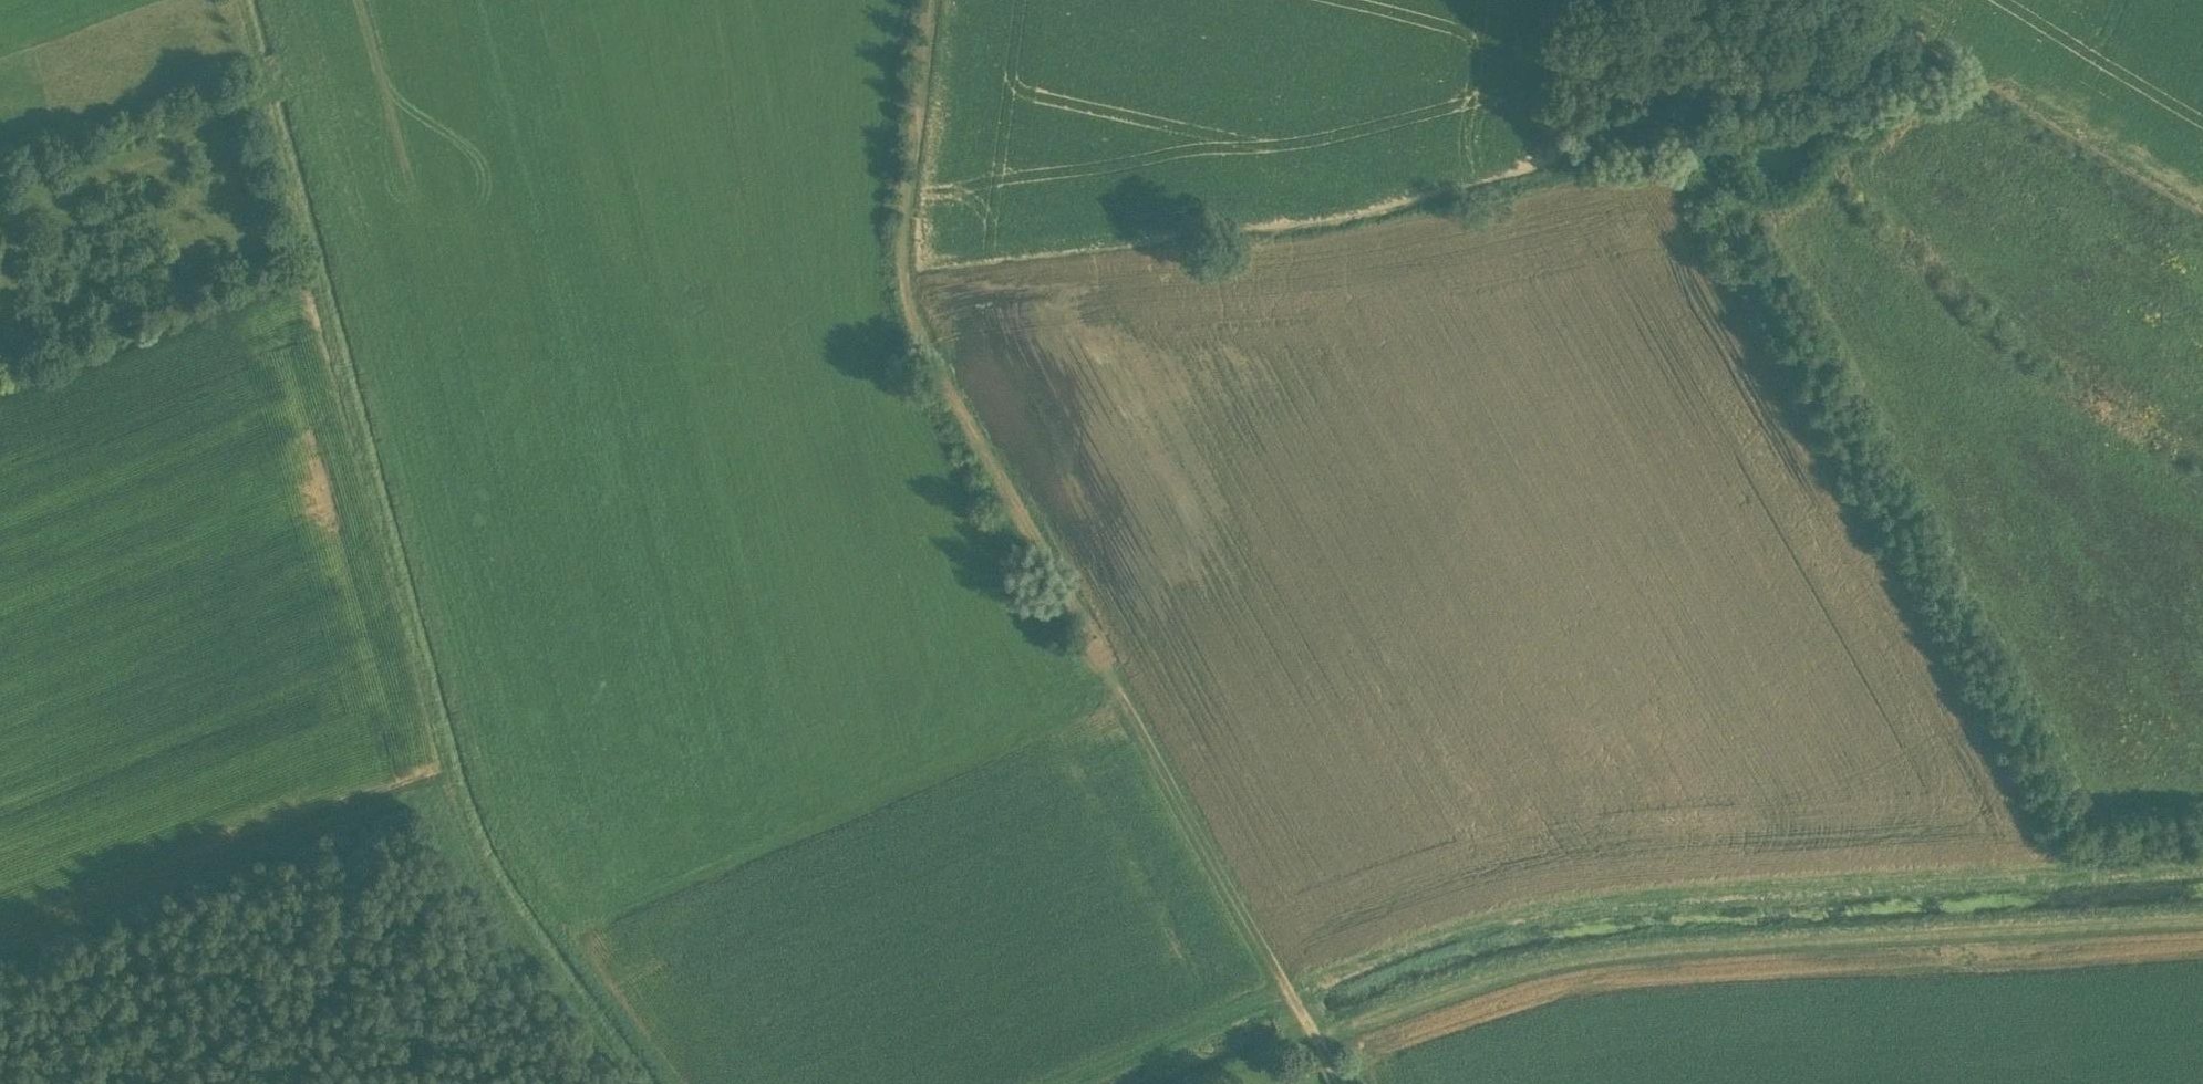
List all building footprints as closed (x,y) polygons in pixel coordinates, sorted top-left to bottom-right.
[(39,329),(25,334),(30,346),(43,341),(39,329)]
